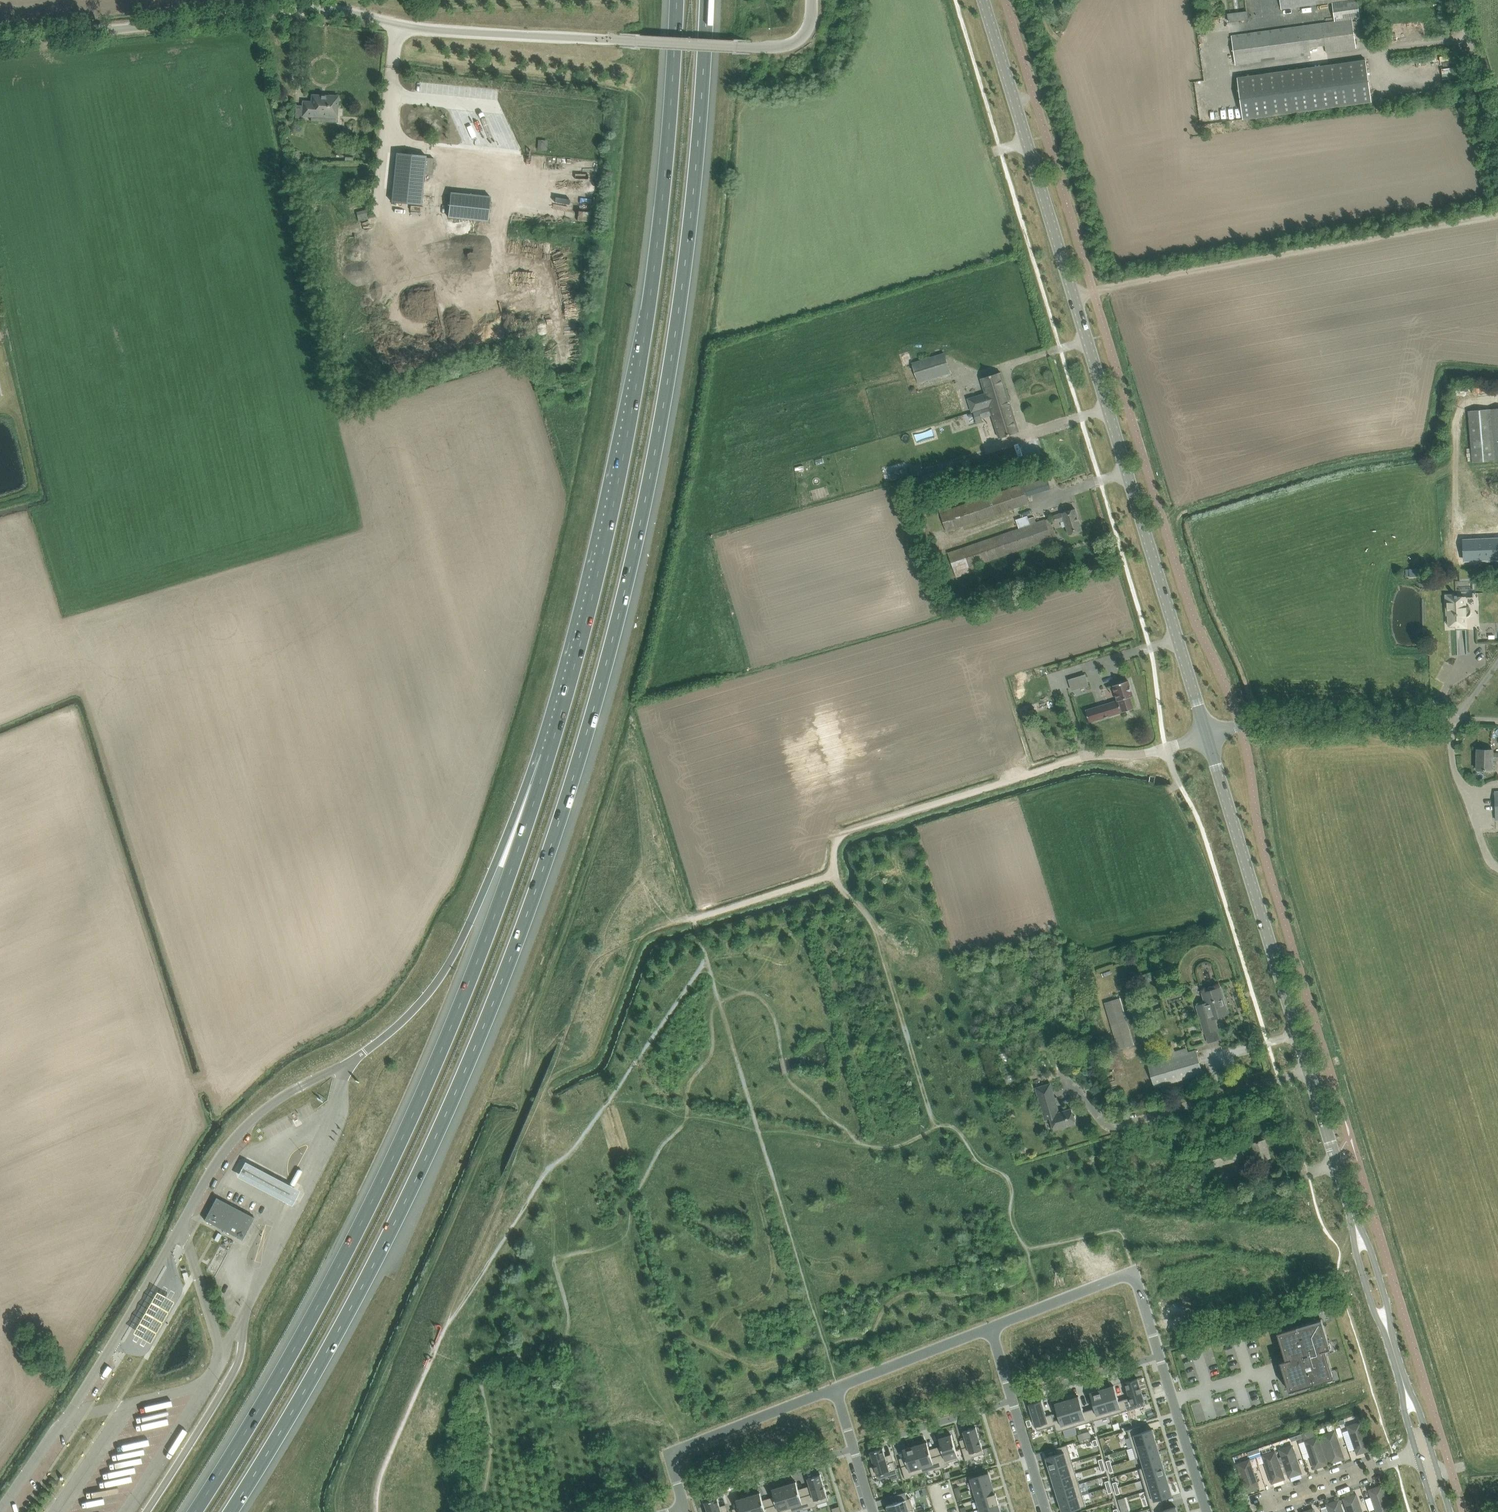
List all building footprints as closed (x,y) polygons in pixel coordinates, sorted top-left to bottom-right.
[(1281,9),(1332,3),(1335,22),(1230,36),(1234,65),(1310,54),(1309,47),(1324,45),(1325,52),(1356,48),(1352,20),(1360,18),(1358,0),(1280,0),(1281,9)] [(1244,121),(1372,103),(1367,61),(1238,79),(1244,121)] [(303,105),(303,116),(311,116),(312,116),(312,114),(315,114),(315,115),(337,116),(337,106),(338,96),(337,96),(336,95),(330,95),(329,96),(312,95),(312,102),(303,101),(303,105)] [(465,134),(465,144),(475,145),(475,134),(465,134)] [(396,162),(392,202),(421,205),(424,174),(432,175),(434,158),(426,157),(426,155),(397,152),(396,162)] [(451,192),(448,217),(488,221),(491,196),(451,192)] [(575,221),(587,223),(592,196),(580,194),(575,221)] [(358,220),(368,218),(366,209),(356,212),(358,220)] [(919,384),(952,374),(945,354),(913,365),(919,384)] [(986,393),(967,399),(972,412),(973,412),(978,410),(990,407),(990,408),(1010,402),(1001,372),(981,378),(986,393)] [(1010,402),(990,408),(993,415),(1000,438),(1019,432),(1010,402)] [(1468,411),(1472,463),(1497,461),(1497,408),(1468,411)] [(978,410),(973,412),(977,423),(982,421),(981,419),(978,410)] [(889,473),(891,480),(907,476),(905,469),(889,473)] [(950,503),(938,507),(947,532),(1029,503),(1026,496),(1032,494),(1041,491),(1051,488),(1048,478),(1038,481),(1023,486),(1022,484),(952,509),(950,503)] [(1082,531),(1075,509),(1062,513),(1063,513),(1054,516),(1056,522),(1065,520),(1069,535),(1082,531)] [(1029,519),(1027,516),(1016,520),(1019,529),(948,553),(956,577),(974,571),(973,566),(1052,539),(1056,537),(1050,518),(1037,523),(1034,517),(1029,519)] [(919,540),(931,536),(925,519),(914,522),(919,540)] [(1464,540),(1465,560),(1497,559),(1497,544),(1497,539),(1464,540)] [(1412,541),(1411,552),(1425,553),(1426,542),(1412,541)] [(1457,592),(1446,593),(1447,607),(1448,607),(1448,615),(1449,625),(1456,625),(1457,627),(1466,627),(1466,617),(1467,616),(1469,616),(1470,615),(1471,613),(1471,612),(1471,610),(1471,609),(1470,607),(1469,606),(1468,605),(1467,605),(1465,605),(1465,594),(1457,595),(1457,592)] [(1085,675),(1069,680),(1072,690),(1089,685),(1085,675)] [(1134,708),(1131,697),(1133,696),(1128,681),(1113,685),(1117,698),(1112,699),(1113,702),(1086,710),(1089,722),(1122,712),(1118,701),(1119,701),(1122,712),(1134,708)] [(1477,749),(1477,770),(1492,770),(1492,760),(1497,760),(1497,753),(1493,753),(1493,750),(1477,749)] [(1143,975),(1146,981),(1153,978),(1151,972),(1143,975)] [(1204,1033),(1218,1029),(1215,1018),(1228,1014),(1220,987),(1202,992),(1205,1003),(1196,1005),(1204,1033)] [(1122,997),(1105,1002),(1119,1049),(1136,1044),(1122,997)] [(1174,1051),(1172,1044),(1165,1046),(1167,1054),(1155,1057),(1156,1062),(1148,1064),(1155,1087),(1203,1073),(1196,1050),(1188,1052),(1187,1048),(1174,1051)] [(1050,1083),(1036,1088),(1045,1120),(1050,1118),(1052,1123),(1054,1130),(1056,1129),(1076,1123),(1075,1122),(1077,1121),(1075,1116),(1074,1116),(1071,1109),(1059,1112),(1050,1083)] [(1009,1122),(1015,1116),(1010,1111),(1004,1118),(1009,1122)] [(1270,1157),(1265,1139),(1251,1143),(1251,1144),(1242,1147),(1240,1142),(1209,1152),(1214,1167),(1245,1158),(1244,1156),(1254,1153),(1256,1161),(1270,1157)] [(300,1189),(245,1161),(238,1176),(292,1204),(300,1189)] [(243,1240),(254,1217),(216,1197),(205,1220),(243,1240)] [(134,1328),(151,1338),(174,1297),(157,1287),(134,1328)] [(1193,1312),(1167,1319),(1169,1329),(1195,1322),(1193,1312)] [(1285,1376),(1289,1391),(1328,1379),(1326,1372),(1332,1370),(1324,1344),(1329,1342),(1323,1323),(1318,1325),(1316,1320),(1283,1330),(1285,1337),(1279,1339),(1283,1353),(1285,1359),(1280,1361),(1282,1368),(1284,1367),(1287,1375),(1285,1376)] [(1130,1397),(1124,1399),(1128,1410),(1146,1405),(1138,1378),(1125,1382),(1130,1397)] [(1114,1385),(1102,1389),(1110,1416),(1128,1410),(1124,1399),(1119,1401),(1114,1385)] [(1095,1408),(1089,1410),(1092,1421),(1110,1416),(1102,1389),(1090,1393),(1095,1408)] [(1079,1396),(1067,1400),(1075,1426),(1092,1421),(1089,1410),(1083,1411),(1079,1396)] [(1041,1400),(1029,1404),(1037,1431),(1055,1425),(1054,1420),(1052,1414),(1046,1415),(1041,1400)] [(1054,1420),(1055,1425),(1057,1432),(1075,1426),(1067,1400),(1055,1403),(1059,1419),(1054,1420)] [(1357,1454),(1369,1450),(1360,1422),(1348,1426),(1357,1454)] [(1140,1426),(1126,1430),(1126,1431),(1128,1430),(1133,1447),(1156,1440),(1152,1429),(1140,1432),(1139,1427),(1140,1426)] [(968,1446),(962,1448),(965,1458),(966,1460),(973,1458),(972,1457),(984,1453),(976,1427),(963,1431),(966,1438),(968,1446)] [(1332,1463),(1344,1458),(1334,1431),(1322,1435),(1332,1463)] [(944,1454),(938,1455),(941,1468),(948,1466),(947,1462),(950,1461),(959,1458),(951,1434),(939,1438),(941,1446),(944,1454)] [(1315,1468),(1327,1464),(1317,1437),(1305,1441),(1315,1468)] [(1156,1440),(1133,1447),(1136,1458),(1136,1459),(1141,1457),(1159,1451),(1156,1440)] [(927,1442),(915,1445),(923,1472),(934,1468),(935,1470),(941,1468),(938,1455),(932,1457),(929,1449),(927,1442)] [(902,1466),(905,1479),(912,1477),(912,1475),(923,1472),(915,1445),(903,1449),(905,1456),(908,1464),(902,1466)] [(1058,1454),(1046,1458),(1049,1469),(1072,1462),(1067,1445),(1062,1446),(1058,1447),(1056,1448),(1058,1454)] [(1289,1477),(1301,1473),(1292,1445),(1280,1450),(1289,1477)] [(872,1466),(870,1467),(873,1476),(877,1475),(879,1479),(891,1476),(892,1480),(899,1478),(894,1461),(888,1463),(885,1456),(883,1448),(871,1452),(875,1465),(872,1466)] [(1159,1451),(1141,1457),(1144,1467),(1144,1468),(1162,1462),(1159,1451)] [(1272,1483),(1284,1479),(1275,1451),(1263,1455),(1272,1483)] [(1246,1491),(1259,1487),(1249,1460),(1237,1464),(1246,1491)] [(1072,1462),(1049,1469),(1053,1480),(1076,1473),(1072,1462)] [(1144,1467),(1139,1469),(1143,1480),(1166,1473),(1162,1462),(1144,1468),(1144,1467)] [(989,1473),(971,1478),(974,1489),(992,1483),(989,1473)] [(1076,1473),(1053,1480),(1056,1491),(1079,1484),(1076,1473)] [(1166,1473),(1143,1480),(1146,1491),(1169,1484),(1166,1473)] [(813,1493),(807,1495),(810,1508),(817,1506),(817,1504),(818,1504),(828,1501),(820,1474),(808,1478),(810,1485),(813,1493)] [(796,1482),(784,1485),(792,1511),(803,1508),(804,1510),(810,1508),(807,1495),(801,1497),(798,1489),(796,1482)] [(992,1483),(974,1489),(977,1498),(995,1493),(992,1483)] [(1079,1484),(1056,1491),(1059,1502),(1082,1495),(1079,1484)] [(1169,1484),(1146,1491),(1151,1508),(1162,1504),(1161,1499),(1172,1495),(1169,1484)] [(771,1506),(773,1511),(791,1511),(792,1511),(784,1485),(772,1489),(774,1496),(777,1504),(771,1506)] [(1382,1486),(1369,1490),(1377,1511),(1391,1511),(1382,1486)] [(31,1495),(27,1492),(13,1511),(19,1511),(31,1495)] [(748,1496),(753,1511),(773,1511),(771,1506),(765,1508),(762,1500),(760,1492),(748,1496)] [(887,1505),(889,1511),(909,1511),(914,1509),(910,1498),(907,1499),(905,1492),(890,1497),(892,1503),(887,1505)] [(995,1493),(977,1498),(980,1509),(998,1503),(998,1504),(999,1503),(996,1492),(995,1493)] [(1356,1494),(1344,1498),(1348,1511),(1362,1511),(1356,1494)] [(1059,1502),(1062,1511),(1066,1511),(1086,1506),(1082,1495),(1059,1502)] [(748,1496),(736,1500),(738,1507),(740,1511),(753,1511),(748,1496)] [(720,1506),(718,1498),(705,1502),(708,1511),(722,1511),(720,1506)] [(1339,1500),(1327,1504),(1329,1511),(1343,1511),(1339,1500)] [(974,1510),(975,1511),(1000,1511),(998,1504),(998,1503),(980,1509),(974,1510)]
